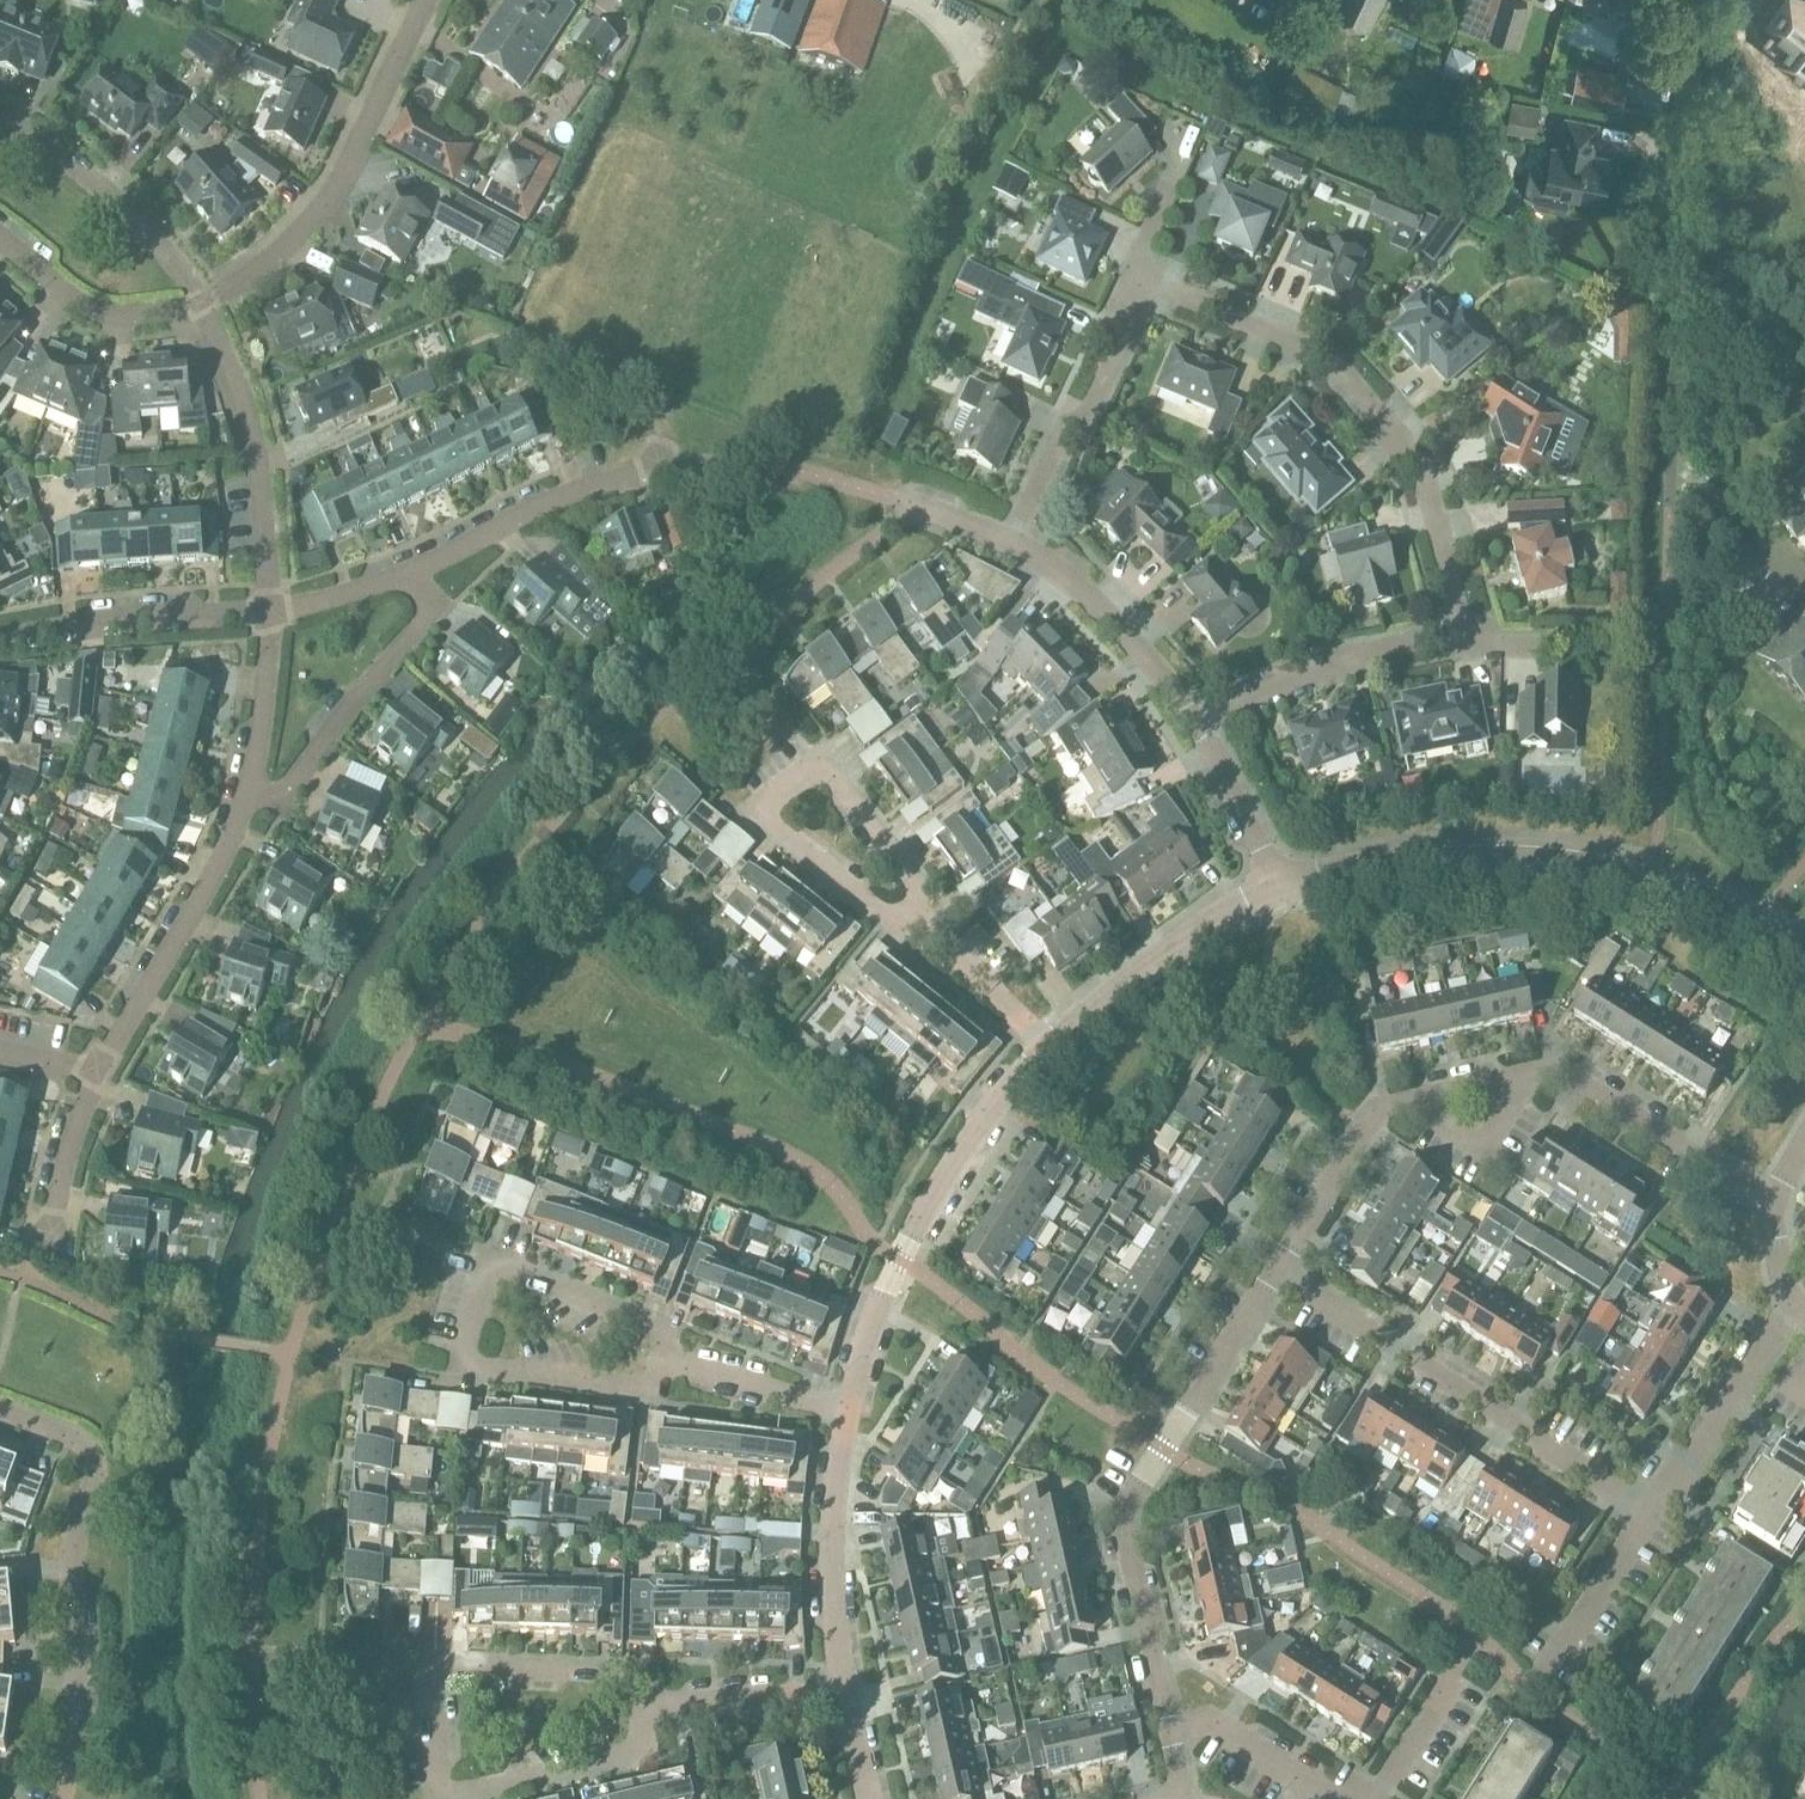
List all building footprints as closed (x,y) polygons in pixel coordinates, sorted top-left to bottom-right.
[(341,68),(345,67),(349,58),(348,54),(357,34),(335,24),(332,16),(339,0),(301,0),(289,27),(299,31),(289,53),(338,75),(341,68)] [(574,9),(561,0),(507,0),(471,55),(521,90),(574,9)] [(809,0),(764,0),(750,37),(790,52),(809,0)] [(886,4),(875,0),(818,0),(800,53),(863,74),(886,4)] [(1384,0),(1336,0),(1331,11),(1370,29),(1384,0)] [(1526,2),(1519,0),(1500,0),(1490,37),(1515,43),(1526,2)] [(1604,10),(1609,0),(1584,0),(1604,10)] [(1760,18),(1780,33),(1769,50),(1777,56),(1775,59),(1804,80),(1804,79),(1804,4),(1798,0),(1772,0),(1760,18)] [(60,39),(43,33),(44,30),(0,12),(0,64),(1,65),(0,68),(0,71),(18,78),(21,72),(26,75),(28,72),(44,79),(60,39)] [(594,23),(578,46),(601,62),(617,40),(594,23)] [(1446,68),(1475,79),(1485,52),(1456,41),(1446,68)] [(246,49),(238,67),(248,71),(256,53),(246,49)] [(283,87),(286,81),(291,69),(256,53),(249,72),(283,87)] [(423,61),(417,71),(424,75),(422,78),(446,91),(459,68),(446,60),(441,69),(431,63),(430,65),(423,61)] [(1578,65),(1573,95),(1614,104),(1620,74),(1578,65)] [(144,97),(108,70),(81,105),(106,124),(108,122),(130,139),(144,120),(158,131),(181,102),(155,82),(144,97)] [(288,82),(266,134),(304,151),(328,99),(288,82)] [(1749,84),(1742,93),(1763,109),(1770,99),(1749,84)] [(1108,194),(1150,156),(1132,136),(1146,123),(1123,98),(1108,112),(1122,127),(1082,165),(1108,194)] [(1539,117),(1541,104),(1512,98),(1510,111),(1539,117)] [(470,149),(409,113),(391,145),(454,179),(470,149)] [(1511,135),(1540,140),(1544,118),(1515,113),(1511,135)] [(1593,156),(1598,125),(1566,120),(1561,150),(1554,149),(1546,191),(1603,201),(1610,159),(1593,156)] [(1214,123),(1206,141),(1219,146),(1227,129),(1214,123)] [(561,162),(518,138),(485,198),(528,222),(561,162)] [(288,170),(256,148),(245,139),(233,156),(240,161),(234,169),(217,149),(176,186),(220,236),(261,199),(247,183),(256,174),(275,188),(288,170)] [(1228,156),(1211,149),(1199,177),(1216,184),(1228,156)] [(1278,153),(1274,162),(1301,173),(1305,164),(1278,153)] [(1005,166),(998,182),(1020,192),(1028,176),(1012,169),(1005,166)] [(404,167),(397,178),(431,198),(437,187),(404,167)] [(1252,259),(1267,223),(1244,214),(1250,199),(1223,188),(1212,215),(1226,221),(1217,244),(1223,247),(1221,250),(1225,254),(1229,258),(1235,260),(1240,261),(1246,260),(1247,256),(1252,259)] [(401,265),(427,216),(388,195),(374,219),(371,218),(358,242),(401,265)] [(1084,284),(1106,238),(1088,230),(1096,214),(1061,198),(1053,215),(1059,218),(1038,263),(1084,284)] [(1389,203),(1384,217),(1414,230),(1418,232),(1428,236),(1439,223),(1441,220),(1421,212),(1391,200),(1389,203)] [(479,245),(490,224),(444,201),(433,222),(479,245)] [(1442,250),(1454,235),(1439,223),(1428,236),(1427,238),(1442,250)] [(1796,236),(1804,244),(1804,224),(1796,236)] [(1328,248),(1299,236),(1287,266),(1316,277),(1310,291),(1344,304),(1363,257),(1330,244),(1328,248)] [(1064,328),(1043,318),(1050,303),(965,264),(955,284),(981,297),(973,315),(997,325),(1015,333),(1017,338),(1003,366),(1038,383),(1064,328)] [(372,309),(383,283),(345,267),(334,293),(372,309)] [(315,295),(313,291),(294,300),(295,303),(266,316),(281,353),(295,348),(303,367),(327,357),(319,337),(334,331),(318,293),(315,295)] [(1438,315),(1421,295),(1404,309),(1410,316),(1389,334),(1411,360),(1420,352),(1448,384),(1491,346),(1462,313),(1451,323),(1442,312),(1438,315)] [(1635,352),(1635,315),(1608,300),(1600,314),(1614,322),(1620,335),(1619,352),(1635,352)] [(16,362),(23,351),(11,341),(25,324),(1,305),(0,306),(0,386),(16,362)] [(70,357),(43,346),(32,371),(16,362),(0,386),(0,421),(16,397),(48,410),(55,393),(70,357)] [(1178,353),(1174,351),(1166,371),(1163,372),(1159,382),(1160,385),(1159,389),(1162,390),(1155,407),(1210,429),(1207,435),(1226,442),(1241,404),(1225,397),(1234,375),(1193,359),(1191,355),(1182,351),(1178,353)] [(55,393),(48,410),(79,424),(77,437),(72,475),(95,473),(95,469),(96,469),(106,401),(87,393),(97,369),(70,357),(55,393)] [(155,363),(159,411),(178,409),(180,434),(209,431),(203,393),(188,394),(186,361),(155,363)] [(140,412),(159,411),(155,363),(124,366),(126,397),(111,398),(114,439),(142,437),(140,412)] [(361,399),(349,371),(296,394),(312,430),(330,422),(335,433),(398,406),(390,387),(361,399)] [(996,472),(1018,426),(1001,418),(1009,401),(970,382),(959,407),(975,414),(957,454),(996,472)] [(408,383),(397,388),(404,405),(416,400),(408,383)] [(1541,410),(1501,386),(1485,412),(1498,420),(1501,431),(1492,434),(1497,449),(1507,446),(1510,457),(1505,471),(1534,482),(1542,463),(1560,470),(1567,450),(1549,443),(1551,439),(1552,440),(1553,438),(1551,437),(1558,421),(1542,411),(1543,409),(1542,408),(1541,410)] [(493,415),(513,456),(552,437),(532,396),(493,415)] [(513,456),(493,415),(485,398),(476,403),(484,419),(471,425),(491,466),(513,456)] [(1317,516),(1351,486),(1306,434),(1306,425),(1293,410),(1285,410),(1275,419),(1274,427),(1254,445),(1268,461),(1264,464),(1298,503),(1303,500),(1317,516)] [(491,466),(471,425),(457,432),(449,416),(442,420),(468,477),(491,466)] [(446,487),(468,477),(442,420),(433,424),(440,439),(427,446),(446,487)] [(398,423),(391,426),(397,439),(404,436),(398,423)] [(351,455),(372,445),(368,437),(347,447),(351,455)] [(402,508),(424,498),(405,456),(397,440),(389,444),(397,460),(383,467),(402,508)] [(427,446),(405,456),(424,498),(446,487),(427,446)] [(100,469),(113,468),(112,453),(99,454),(100,469)] [(380,518),(361,477),(354,461),(345,466),(352,481),(338,488),(358,529),(380,518)] [(380,518),(402,508),(383,467),(361,477),(380,518)] [(1184,542),(1156,515),(1160,511),(1132,484),(1123,476),(1113,475),(1104,486),(1105,494),(1115,502),(1097,521),(1110,534),(1108,537),(1115,543),(1118,542),(1124,548),(1136,536),(1165,563),(1184,542)] [(1768,515),(1804,550),(1804,475),(1768,515)] [(319,548),(358,529),(338,488),(299,506),(319,548)] [(175,564),(172,518),(170,489),(161,490),(163,519),(148,520),(151,566),(175,564)] [(1254,520),(1265,510),(1255,498),(1243,509),(1254,520)] [(1612,522),(1625,522),(1625,503),(1612,504),(1612,522)] [(151,566),(148,520),(132,521),(131,504),(122,505),(126,567),(151,566)] [(102,569),(126,567),(122,505),(113,506),(114,522),(99,524),(102,569)] [(1550,533),(1544,535),(1542,526),(1563,525),(1563,505),(1517,507),(1518,526),(1522,541),(1512,544),(1517,562),(1514,562),(1521,587),(1524,587),(1529,605),(1566,594),(1562,576),(1574,573),(1567,548),(1555,551),(1550,533)] [(611,570),(668,549),(653,510),(596,532),(611,570)] [(172,518),(175,564),(218,561),(215,515),(172,518)] [(677,516),(664,521),(664,522),(675,551),(676,551),(689,546),(677,516)] [(1240,541),(1251,532),(1242,521),(1232,530),(1240,541)] [(59,572),(102,569),(99,524),(55,527),(59,572)] [(1366,543),(1362,541),(1358,529),(1327,537),(1332,555),(1335,554),(1345,589),(1359,585),(1365,608),(1391,601),(1384,578),(1394,576),(1383,539),(1366,543)] [(0,546),(0,596),(11,591),(14,596),(33,587),(30,582),(32,581),(25,565),(15,569),(10,559),(7,560),(0,546)] [(320,552),(301,557),(305,571),(324,566),(320,552)] [(964,587),(999,614),(1021,587),(959,554),(949,562),(946,556),(937,563),(934,567),(926,578),(944,602),(964,587)] [(591,597),(545,556),(504,601),(535,629),(538,625),(545,631),(561,613),(570,620),(575,615),(592,631),(610,613),(595,594),(591,597)] [(1231,588),(1209,563),(1184,584),(1201,605),(1201,614),(1192,621),(1216,649),(1255,615),(1231,587),(1231,588)] [(885,604),(880,612),(897,637),(918,621),(943,654),(947,652),(959,642),(967,637),(926,578),(901,594),(900,591),(891,597),(888,601),(885,604)] [(1759,655),(1804,698),(1804,605),(1759,655)] [(840,637),(831,649),(850,672),(872,655),(897,688),(921,671),(897,637),(880,612),(856,630),(854,625),(848,629),(845,632),(840,637)] [(995,621),(974,646),(985,655),(998,640),(1006,630),(995,621)] [(477,702),(513,653),(473,623),(436,672),(477,702)] [(985,655),(956,692),(969,710),(980,697),(1000,670),(1012,682),(1017,676),(1028,688),(1065,653),(1062,650),(1062,646),(1055,638),(1051,638),(1042,629),(1029,641),(1015,654),(998,640),(985,655)] [(959,642),(947,652),(957,665),(970,656),(959,642)] [(883,718),(831,649),(810,664),(808,661),(809,660),(808,659),(803,663),(798,667),(794,672),(790,677),(787,682),(784,688),(785,688),(786,686),(802,707),(826,689),(850,722),(846,725),(855,738),(883,718)] [(1065,653),(1028,688),(1051,711),(1031,725),(1042,741),(1090,706),(1075,690),(1088,677),(1065,653)] [(114,671),(116,656),(104,654),(102,670),(114,671)] [(157,705),(202,717),(213,675),(169,663),(157,705)] [(89,727),(96,669),(74,667),(68,725),(89,727)] [(20,719),(23,696),(36,698),(38,680),(8,684),(8,689),(0,688),(0,717),(20,719)] [(1574,737),(1575,683),(1539,682),(1538,699),(1520,699),(1519,749),(1548,749),(1548,736),(1574,737)] [(1432,698),(1431,693),(1403,698),(1405,708),(1395,710),(1404,757),(1486,740),(1476,693),(1444,700),(1444,696),(1432,698)] [(441,753),(456,734),(407,695),(369,742),(379,750),(377,753),(389,763),(391,760),(409,774),(432,746),(441,753)] [(98,715),(110,716),(111,701),(99,700),(98,715)] [(1514,729),(1513,702),(1499,702),(1500,729),(1514,729)] [(196,740),(202,717),(157,705),(151,728),(196,740)] [(1371,747),(1354,705),(1337,712),(1338,715),(1311,725),(1310,722),(1292,729),(1308,771),(1371,747)] [(1086,756),(1094,768),(1094,769),(1135,744),(1132,738),(1134,734),(1129,726),(1124,726),(1117,715),(1106,722),(1096,707),(1056,736),(1071,760),(1080,754),(1082,758),(1086,756)] [(960,731),(974,719),(966,709),(952,720),(960,731)] [(494,714),(484,728),(497,738),(508,724),(494,714)] [(108,732),(110,716),(98,715),(96,731),(108,732)] [(20,719),(0,717),(0,746),(1,746),(0,757),(0,766),(37,776),(40,750),(30,749),(33,721),(20,719)] [(888,724),(883,718),(855,738),(864,749),(892,729),(888,724)] [(892,788),(927,762),(912,742),(924,733),(914,719),(878,745),(888,758),(876,767),(892,788)] [(975,749),(988,739),(979,727),(966,737),(975,749)] [(189,764),(196,740),(151,728),(145,752),(189,764)] [(472,746),(480,736),(469,728),(461,737),(472,746)] [(1094,768),(1081,776),(1094,797),(1085,803),(1096,822),(1145,800),(1135,785),(1153,773),(1135,744),(1094,769),(1094,768)] [(85,762),(96,766),(101,750),(90,747),(85,762)] [(1018,776),(1033,768),(1025,751),(1009,759),(1018,776)] [(183,787),(189,764),(145,752),(139,775),(183,787)] [(324,778),(346,767),(340,756),(318,767),(324,778)] [(91,780),(96,766),(85,762),(80,776),(91,780)] [(927,762),(892,788),(908,809),(920,801),(929,813),(965,787),(954,773),(942,782),(927,762)] [(37,776),(0,766),(0,819),(2,819),(12,797),(4,793),(5,790),(27,800),(37,776)] [(1005,788),(1013,775),(1002,768),(994,780),(1005,788)] [(177,811),(183,787),(139,775),(132,799),(177,811)] [(1072,806),(1090,795),(1079,775),(1060,786),(1072,806)] [(1386,782),(1385,777),(1370,781),(1364,792),(1368,810),(1399,802),(1394,780),(1386,782)] [(357,853),(382,797),(339,779),(315,835),(357,853)] [(721,865),(743,837),(677,783),(659,804),(656,801),(656,800),(655,799),(651,805),(648,810),(645,816),(643,822),(641,828),(640,827),(639,828),(695,874),(695,873),(663,846),(681,824),(712,850),(709,854),(721,865)] [(949,864),(983,838),(968,818),(980,809),(970,795),(935,821),(944,834),(932,843),(949,864)] [(1137,845),(1169,890),(1198,869),(1175,837),(1188,827),(1165,796),(1149,808),(1157,820),(1146,828),(1151,835),(1137,845)] [(165,854),(177,811),(132,799),(123,836),(165,854)] [(429,830),(438,819),(427,811),(418,822),(429,830)] [(56,822),(50,835),(54,838),(61,841),(68,829),(56,822)] [(1061,838),(1052,825),(1040,834),(1050,847),(1061,838)] [(677,895),(695,874),(639,828),(623,848),(620,846),(620,845),(619,844),(615,849),(612,854),(609,860),(606,866),(604,872),(603,878),(605,878),(605,875),(636,901),(655,878),(677,895)] [(983,838),(949,864),(965,885),(976,877),(986,889),(1021,863),(995,829),(983,838)] [(144,890),(165,854),(123,836),(104,867),(144,890)] [(732,874),(741,863),(755,847),(743,837),(721,865),(732,874)] [(1109,897),(1080,858),(1068,841),(1051,853),(1075,885),(1062,895),(1069,905),(1057,914),(1085,953),(1110,934),(1092,910),(1109,897)] [(1169,890),(1137,845),(1111,865),(1097,846),(1080,858),(1109,897),(1115,904),(1128,894),(1140,911),(1169,890)] [(41,858),(53,865),(60,852),(48,846),(41,858)] [(299,934),(331,882),(288,855),(256,907),(299,934)] [(46,878),(53,865),(41,858),(34,872),(46,878)] [(747,923),(783,878),(763,862),(753,873),(741,863),(732,874),(713,897),(727,908),(726,909),(745,925),(747,923)] [(132,910),(144,890),(104,867),(92,887),(132,910)] [(767,939),(803,895),(783,878),(747,923),(767,939)] [(18,901),(29,908),(38,893),(26,887),(18,901)] [(119,932),(132,910),(92,887),(79,909),(119,932)] [(787,955),(796,945),(823,911),(803,895),(767,939),(787,955)] [(22,921),(29,908),(18,901),(10,914),(22,921)] [(106,953),(119,932),(79,909),(67,929),(106,953)] [(823,911),(796,945),(815,961),(807,971),(820,982),(862,932),(848,920),(843,927),(823,911)] [(1085,953),(1057,914),(1039,927),(1028,912),(1003,930),(1029,965),(1044,954),(1058,973),(1085,953)] [(673,919),(664,930),(678,940),(687,929),(684,927),(671,917),(673,919)] [(267,951),(270,940),(241,928),(237,942),(234,941),(216,999),(255,1012),(264,983),(284,989),(294,960),(267,951)] [(94,973),(106,953),(67,929),(55,950),(94,973)] [(1486,938),(1490,954),(1500,952),(1496,936),(1486,938)] [(983,961),(998,948),(989,938),(974,951),(983,961)] [(1479,957),(1490,954),(1486,938),(1476,941),(1479,957)] [(1595,1029),(1618,993),(1601,983),(1620,952),(1605,943),(1581,981),(1591,987),(1573,1015),(1595,1029)] [(877,1011),(904,978),(885,962),(890,955),(877,944),(856,968),(851,964),(836,983),(853,997),(856,994),(877,1011)] [(1435,949),(1439,966),(1449,964),(1446,947),(1435,949)] [(1427,969),(1439,966),(1435,949),(1423,952),(1427,969)] [(1634,968),(1643,955),(1634,949),(1625,962),(1634,968)] [(71,1012),(94,973),(55,950),(32,989),(71,1012)] [(1643,955),(1634,968),(1644,974),(1652,961),(1643,955)] [(734,979),(742,969),(732,959),(725,968),(734,979)] [(1386,962),(1389,977),(1400,975),(1397,959),(1386,962)] [(1389,977),(1386,962),(1386,961),(1373,964),(1377,980),(1389,977)] [(1405,1047),(1396,1006),(1374,1011),(1364,966),(1347,970),(1359,1023),(1371,1020),(1379,1053),(1405,1047)] [(747,988),(755,978),(743,969),(736,978),(747,988)] [(1496,983),(1505,1024),(1531,1018),(1529,1007),(1544,1003),(1538,976),(1523,980),(1522,977),(1496,983)] [(1677,996),(1686,982),(1678,977),(1669,991),(1677,996)] [(890,1036),(924,994),(904,978),(877,1011),(870,1019),(890,1036)] [(1686,982),(1677,996),(1687,1002),(1696,989),(1686,982)] [(1480,1030),(1505,1024),(1496,983),(1471,989),(1480,1030)] [(1455,1036),(1480,1030),(1471,989),(1446,994),(1455,1036)] [(1618,1043),(1640,1008),(1618,993),(1595,1029),(1618,1043)] [(910,1052),(944,1010),(924,994),(890,1036),(910,1052)] [(1430,1041),(1455,1036),(1446,994),(1421,1000),(1430,1041)] [(1405,1047),(1430,1041),(1421,1000),(1396,1006),(1405,1047)] [(1720,1025),(1730,1010),(1722,1005),(1712,1019),(1720,1025)] [(1639,1057),(1661,1021),(1640,1008),(1618,1043),(1639,1057)] [(927,1072),(936,1060),(964,1027),(944,1010),(910,1052),(907,1055),(927,1072)] [(1730,1010),(1720,1025),(1730,1031),(1739,1016),(1730,1010)] [(202,1098),(233,1046),(189,1020),(158,1072),(202,1098)] [(1662,1071),(1684,1036),(1661,1021),(1639,1057),(1662,1071)] [(964,1027),(936,1060),(956,1076),(947,1087),(961,1098),(969,1088),(979,1076),(988,1064),(1003,1048),(989,1036),(983,1043),(964,1027)] [(1683,1085),(1705,1049),(1684,1036),(1662,1071),(1683,1085)] [(1705,1049),(1683,1085),(1705,1099),(1728,1063),(1705,1049)] [(847,1071),(855,1062),(843,1052),(835,1062),(847,1071)] [(875,1095),(883,1085),(871,1076),(863,1085),(875,1095)] [(1221,1114),(1265,1142),(1279,1119),(1270,1113),(1280,1097),(1246,1076),(1221,1114)] [(22,1125),(32,1084),(0,1077),(0,1120),(22,1125)] [(1187,1093),(1201,1101),(1206,1093),(1193,1084),(1187,1093)] [(183,1121),(187,1107),(149,1092),(144,1111),(142,1110),(127,1169),(176,1182),(177,1177),(188,1180),(196,1150),(207,1153),(212,1135),(200,1133),(202,1126),(183,1121)] [(1195,1110),(1201,1101),(1187,1093),(1181,1102),(1195,1110)] [(889,1100),(882,1108),(890,1113),(897,1106),(889,1100)] [(441,1155),(469,1166),(480,1139),(518,1154),(529,1127),(463,1101),(453,1126),(448,1125),(449,1124),(447,1123),(445,1129),(444,1136),(443,1142),(442,1148),(442,1155),(441,1154),(441,1155)] [(1251,1164),(1265,1142),(1221,1114),(1221,1115),(1229,1120),(1215,1141),(1251,1164)] [(22,1125),(0,1120),(0,1146),(17,1150),(22,1125)] [(1159,1136),(1174,1145),(1179,1137),(1164,1128),(1159,1136)] [(1169,1154),(1174,1145),(1159,1136),(1154,1145),(1169,1154)] [(572,1142),(561,1137),(560,1140),(554,1157),(565,1161),(572,1142)] [(1237,1185),(1251,1164),(1215,1141),(1207,1155),(1199,1150),(1194,1158),(1237,1185)] [(1549,1200),(1555,1192),(1577,1156),(1554,1142),(1548,1151),(1539,1144),(1516,1179),(1549,1200)] [(17,1150),(0,1146),(0,1172),(11,1175),(17,1150)] [(1018,1174),(1062,1202),(1073,1184),(1068,1181),(1079,1164),(1062,1153),(1054,1165),(1033,1151),(1018,1174)] [(494,1212),(508,1218),(521,1186),(469,1166),(441,1155),(432,1178),(428,1177),(428,1176),(427,1175),(424,1182),(423,1187),(422,1192),(421,1198),(421,1203),(421,1209),(422,1214),(424,1214),(423,1211),(447,1220),(458,1192),(496,1207),(494,1212)] [(1576,1206),(1599,1170),(1577,1156),(1555,1192),(1576,1206)] [(1223,1208),(1237,1185),(1194,1158),(1183,1175),(1187,1177),(1176,1195),(1207,1215),(1214,1203),(1223,1208)] [(615,1178),(619,1166),(605,1160),(600,1172),(615,1178)] [(619,1166),(615,1178),(628,1183),(633,1171),(619,1166)] [(1390,1189),(1434,1217),(1444,1201),(1436,1196),(1441,1189),(1405,1166),(1390,1189)] [(1598,1219),(1621,1184),(1599,1170),(1576,1206),(1598,1219)] [(11,1175),(0,1172),(0,1196),(6,1198),(11,1175)] [(1048,1223),(1062,1202),(1018,1174),(1004,1195),(1048,1223)] [(648,1191),(662,1197),(667,1185),(652,1179),(648,1191)] [(573,1212),(578,1199),(579,1197),(540,1182),(536,1191),(535,1191),(522,1224),(523,1224),(523,1223),(538,1229),(532,1242),(557,1252),(573,1212)] [(1649,1216),(1636,1208),(1643,1198),(1621,1184),(1598,1219),(1593,1228),(1627,1250),(1649,1216)] [(662,1197),(659,1204),(675,1210),(682,1191),(680,1190),(667,1185),(662,1197)] [(508,1218),(522,1224),(535,1191),(522,1186),(508,1218)] [(1428,1226),(1434,1217),(1390,1189),(1377,1211),(1412,1234),(1420,1221),(1428,1226)] [(1034,1245),(1048,1223),(1004,1195),(991,1217),(1034,1245)] [(1199,1227),(1207,1215),(1176,1195),(1164,1213),(1160,1210),(1150,1227),(1193,1255),(1208,1232),(1199,1227)] [(1116,1206),(1131,1215),(1137,1205),(1122,1196),(1116,1206)] [(168,1236),(172,1205),(110,1197),(103,1258),(144,1263),(144,1261),(156,1263),(159,1235),(168,1236)] [(581,1261),(602,1209),(578,1199),(573,1212),(557,1252),(581,1261)] [(1082,1214),(1096,1224),(1102,1215),(1087,1206),(1082,1214)] [(1123,1226),(1131,1215),(1116,1206),(1109,1217),(1123,1226)] [(606,1271),(626,1218),(602,1209),(581,1261),(606,1271)] [(1522,1244),(1531,1230),(1522,1224),(1520,1226),(1494,1209),(1486,1221),(1513,1239),(1522,1244)] [(1420,1238),(1412,1234),(1377,1211),(1363,1233),(1406,1260),(1420,1238)] [(749,1231),(754,1219),(740,1214),(733,1230),(747,1236),(749,1231)] [(1090,1233),(1096,1224),(1082,1214),(1075,1224),(1090,1233)] [(1020,1267),(1034,1245),(991,1217),(977,1239),(1020,1267)] [(630,1280),(650,1228),(626,1218),(606,1271),(630,1280)] [(754,1219),(749,1231),(762,1236),(767,1224),(754,1219)] [(1452,1228),(1466,1237),(1472,1228),(1458,1220),(1452,1228)] [(1504,1255),(1512,1260),(1518,1250),(1510,1245),(1513,1239),(1486,1221),(1475,1239),(1503,1256),(1504,1255)] [(1095,1238),(1110,1248),(1117,1237),(1102,1227),(1095,1238)] [(1179,1276),(1193,1255),(1150,1227),(1149,1228),(1157,1233),(1144,1254),(1179,1276)] [(650,1228),(630,1280),(653,1289),(649,1298),(666,1304),(690,1243),(650,1228)] [(1466,1237),(1452,1228),(1446,1238),(1460,1246),(1466,1237)] [(1531,1230),(1522,1244),(1530,1250),(1540,1235),(1531,1230)] [(797,1250),(802,1238),(788,1233),(783,1244),(797,1250)] [(1392,1282),(1406,1260),(1363,1233),(1349,1255),(1359,1261),(1350,1274),(1376,1291),(1384,1278),(1392,1282)] [(1076,1256),(1082,1246),(1068,1236),(1061,1246),(1076,1256)] [(802,1238),(797,1250),(811,1255),(815,1244),(802,1238)] [(1010,1284),(1020,1267),(977,1239),(963,1261),(998,1284),(1002,1278),(1010,1284)] [(716,1315),(732,1275),(716,1268),(718,1261),(711,1253),(697,1247),(673,1307),(690,1314),(693,1306),(716,1315)] [(1518,1250),(1512,1260),(1524,1267),(1530,1258),(1518,1250)] [(1565,1272),(1574,1257),(1565,1251),(1556,1266),(1565,1272)] [(1166,1298),(1179,1276),(1144,1254),(1130,1276),(1166,1298)] [(1574,1257),(1565,1272),(1574,1277),(1583,1263),(1574,1257)] [(1040,1280),(1055,1289),(1067,1269),(1053,1260),(1040,1280)] [(1089,1281),(1096,1270),(1081,1261),(1074,1271),(1089,1281)] [(1656,1308),(1698,1334),(1723,1295),(1670,1261),(1659,1279),(1670,1286),(1656,1308)] [(1425,1272),(1439,1281),(1445,1272),(1430,1263),(1425,1272)] [(1555,1287),(1561,1278),(1547,1269),(1541,1278),(1555,1287)] [(1614,1282),(1623,1288),(1631,1275),(1622,1270),(1614,1282)] [(1082,1292),(1089,1281),(1074,1272),(1067,1282),(1082,1292)] [(1433,1291),(1439,1281),(1425,1272),(1419,1282),(1433,1291)] [(1466,1333),(1490,1295),(1494,1288),(1490,1285),(1486,1292),(1453,1272),(1430,1309),(1443,1317),(1443,1318),(1466,1333)] [(764,1334),(785,1282),(760,1273),(756,1284),(740,1324),(764,1334)] [(740,1324),(756,1284),(732,1275),(716,1315),(740,1324)] [(1152,1320),(1166,1298),(1130,1276),(1116,1298),(1152,1320)] [(1561,1278),(1555,1287),(1566,1294),(1572,1285),(1561,1278)] [(1049,1298),(1055,1289),(1040,1280),(1034,1289),(1049,1298)] [(788,1343),(804,1303),(809,1292),(785,1282),(764,1334),(788,1343)] [(1615,1300),(1623,1288),(1614,1282),(1607,1294),(1615,1300)] [(1069,1312),(1076,1302),(1060,1293),(1054,1303),(1069,1312)] [(1488,1346),(1509,1312),(1487,1299),(1490,1295),(1466,1333),(1488,1346)] [(1138,1342),(1152,1320),(1116,1298),(1103,1319),(1095,1314),(1094,1314),(1138,1342)] [(804,1303),(788,1343),(811,1352),(808,1361),(828,1366),(832,1354),(835,1341),(839,1329),(843,1317),(847,1305),(833,1300),(828,1312),(804,1303)] [(1591,1318),(1587,1325),(1596,1330),(1607,1338),(1621,1316),(1610,1309),(1601,1303),(1596,1311),(1591,1318)] [(1684,1356),(1698,1334),(1656,1308),(1660,1310),(1646,1332),(1684,1356)] [(1509,1360),(1533,1322),(1532,1322),(1530,1325),(1509,1312),(1488,1346),(1509,1360)] [(1124,1364),(1138,1342),(1094,1314),(1084,1331),(1092,1336),(1089,1340),(1078,1357),(1114,1380),(1124,1364)] [(1533,1322),(1509,1360),(1531,1374),(1546,1350),(1558,1358),(1577,1329),(1564,1321),(1554,1336),(1533,1322)] [(1587,1344),(1596,1330),(1587,1325),(1579,1338),(1587,1344)] [(1670,1378),(1684,1356),(1646,1332),(1632,1353),(1670,1378)] [(1266,1368),(1304,1392),(1318,1370),(1322,1373),(1330,1360),(1289,1334),(1281,1346),(1281,1345),(1266,1368)] [(1574,1365),(1582,1352),(1573,1347),(1565,1359),(1574,1365)] [(1657,1399),(1670,1378),(1632,1353),(1619,1374),(1615,1372),(1615,1373),(1657,1399)] [(938,1386),(973,1408),(980,1413),(991,1397),(983,1392),(988,1386),(952,1363),(938,1386)] [(1303,1393),(1304,1392),(1266,1368),(1252,1390),(1286,1412),(1300,1390),(1303,1393)] [(1642,1422),(1657,1399),(1615,1373),(1601,1395),(1642,1422)] [(959,1430),(973,1408),(938,1386),(924,1408),(959,1430)] [(453,1434),(456,1399),(372,1389),(368,1416),(364,1415),(364,1414),(363,1414),(362,1420),(361,1427),(362,1433),(362,1440),(364,1446),(363,1446),(363,1447),(434,1454),(434,1453),(394,1449),(398,1421),(438,1426),(437,1432),(453,1434)] [(1273,1432),(1286,1412),(1252,1390),(1238,1412),(1276,1436),(1277,1435),(1273,1432)] [(1375,1453),(1399,1415),(1376,1400),(1375,1401),(1364,1394),(1351,1415),(1336,1438),(1349,1446),(1353,1439),(1375,1453)] [(456,1399),(453,1434),(467,1435),(471,1401),(456,1399)] [(1332,1410),(1342,1416),(1349,1404),(1340,1399),(1332,1410)] [(507,1449),(512,1406),(486,1403),(484,1418),(469,1416),(464,1459),(481,1461),(483,1446),(507,1449)] [(531,1467),(539,1410),(513,1407),(504,1474),(530,1478),(531,1467)] [(946,1452),(959,1430),(924,1408),(910,1429),(946,1452)] [(557,1470),(564,1413),(539,1410),(531,1467),(557,1470)] [(1334,1429),(1342,1416),(1332,1410),(1324,1423),(1334,1429)] [(590,1416),(584,1459),(609,1462),(608,1476),(625,1478),(633,1413),(616,1411),(615,1420),(590,1416)] [(1263,1457),(1276,1436),(1238,1412),(1224,1434),(1228,1436),(1219,1451),(1281,1490),(1287,1481),(1280,1466),(1275,1465),(1263,1457)] [(584,1459),(590,1416),(564,1413),(557,1470),(582,1474),(584,1459)] [(686,1472),(691,1429),(666,1426),(667,1417),(650,1415),(643,1471),(659,1473),(659,1469),(686,1472)] [(1400,1463),(1421,1429),(1399,1415),(1375,1453),(1376,1453),(1378,1449),(1400,1463)] [(1004,1428),(1019,1437),(1024,1429),(1009,1419),(1004,1428)] [(1013,1446),(1019,1437),(1004,1428),(998,1436),(1013,1446)] [(711,1475),(717,1433),(691,1429),(686,1472),(711,1475)] [(932,1474),(946,1452),(910,1429),(896,1451),(932,1474)] [(1419,1480),(1443,1442),(1421,1429),(1400,1463),(1420,1476),(1418,1479),(1419,1480)] [(737,1479),(742,1436),(717,1433),(711,1475),(737,1479)] [(768,1439),(763,1482),(788,1485),(786,1498),(804,1501),(805,1485),(807,1471),(810,1450),(812,1436),(794,1433),(793,1442),(768,1439)] [(763,1482),(768,1439),(742,1436),(737,1479),(763,1482)] [(1305,1453),(1315,1459),(1322,1447),(1313,1441),(1305,1453)] [(1444,1517),(1477,1465),(1464,1457),(1465,1456),(1443,1442),(1419,1480),(1441,1494),(1431,1509),(1444,1517)] [(431,1482),(434,1454),(363,1447),(360,1473),(356,1473),(356,1472),(354,1472),(354,1478),(354,1485),(354,1492),(355,1498),(357,1505),(427,1510),(386,1507),(389,1479),(431,1482)] [(1800,1458),(1785,1448),(1768,1475),(1762,1471),(1743,1500),(1750,1504),(1733,1531),(1789,1567),(1804,1543),(1804,1451),(1800,1458)] [(938,1478),(932,1474),(896,1451),(882,1474),(891,1479),(882,1494),(882,1509),(896,1509),(908,1490),(918,1496),(921,1491),(927,1495),(938,1478)] [(1307,1472),(1315,1459),(1305,1453),(1297,1466),(1307,1472)] [(0,1462),(0,1519),(25,1529),(38,1485),(15,1477),(18,1468),(0,1462)] [(976,1471),(991,1481),(997,1472),(982,1463),(976,1471)] [(1488,1524),(1512,1486),(1489,1472),(1488,1473),(1477,1465),(1444,1517),(1456,1525),(1465,1509),(1488,1524)] [(985,1491),(991,1481),(976,1471),(970,1481),(985,1491)] [(1353,1490),(1358,1482),(1345,1473),(1340,1482),(1353,1490)] [(1358,1482),(1353,1490),(1365,1498),(1370,1489),(1358,1482)] [(1512,1534),(1534,1500),(1512,1486),(1488,1524),(1489,1524),(1491,1520),(1512,1534)] [(1030,1541),(1071,1532),(1065,1505),(1049,1509),(1045,1491),(1020,1497),(1026,1523),(1017,1525),(1021,1543),(1030,1541)] [(460,1493),(458,1512),(472,1514),(474,1495),(460,1493)] [(970,1514),(978,1503),(963,1493),(956,1505),(970,1514)] [(622,1526),(626,1498),(612,1496),(608,1524),(622,1526)] [(580,1502),(555,1499),(552,1521),(577,1523),(580,1502)] [(1395,1517),(1400,1508),(1387,1500),(1382,1508),(1395,1517)] [(1532,1552),(1556,1514),(1534,1500),(1512,1534),(1503,1548),(1525,1562),(1532,1552)] [(427,1510),(357,1505),(356,1504),(354,1532),(348,1530),(351,1556),(383,1559),(383,1536),(425,1539),(427,1510)] [(525,1518),(526,1507),(510,1505),(509,1517),(525,1518)] [(526,1507),(525,1518),(539,1519),(540,1508),(526,1507)] [(1400,1508),(1395,1517),(1407,1524),(1412,1516),(1400,1508)] [(1191,1565),(1235,1556),(1229,1530),(1243,1527),(1239,1510),(1184,1522),(1188,1538),(1185,1539),(1191,1565)] [(659,1528),(660,1515),(632,1513),(631,1526),(659,1528)] [(1556,1514),(1532,1552),(1554,1566),(1578,1528),(1556,1514)] [(693,1531),(693,1519),(680,1518),(679,1530),(693,1531)] [(491,1542),(492,1535),(493,1523),(471,1521),(471,1531),(478,1531),(477,1541),(491,1542)] [(730,1534),(732,1522),(715,1521),(714,1533),(730,1534)] [(889,1573),(939,1562),(934,1543),(926,1544),(921,1521),(880,1531),(889,1573)] [(732,1522),(730,1534),(743,1535),(744,1523),(732,1522)] [(522,1537),(522,1525),(509,1524),(508,1536),(522,1537)] [(522,1525),(522,1537),(536,1539),(537,1526),(522,1525)] [(784,1541),(801,1543),(802,1528),(757,1525),(756,1535),(768,1540),(784,1541)] [(573,1541),(574,1529),(559,1528),(558,1540),(573,1541)] [(1282,1546),(1293,1544),(1290,1529),(1279,1532),(1282,1546)] [(1036,1566),(1077,1557),(1071,1532),(1030,1541),(1036,1566)] [(645,1549),(646,1536),(633,1535),(633,1549),(645,1549)] [(698,1551),(699,1539),(685,1538),(684,1550),(698,1551)] [(981,1552),(996,1549),(994,1539),(979,1543),(981,1552)] [(801,1555),(801,1543),(784,1541),(768,1540),(767,1553),(783,1554),(801,1555)] [(735,1554),(736,1542),(723,1541),(722,1553),(735,1554)] [(736,1542),(735,1554),(750,1555),(751,1543),(736,1542)] [(963,1556),(981,1552),(979,1543),(961,1546),(963,1556)] [(1293,1544),(1282,1546),(1286,1561),(1297,1558),(1293,1544)] [(1466,1562),(1471,1553),(1459,1545),(1453,1554),(1466,1562)] [(981,1552),(983,1562),(998,1559),(996,1549),(981,1552)] [(1772,1580),(1727,1551),(1696,1599),(1742,1628),(1772,1580)] [(965,1566),(983,1562),(981,1552),(963,1556),(965,1566)] [(1471,1553),(1466,1562),(1478,1570),(1484,1561),(1471,1553)] [(1197,1591),(1236,1582),(1231,1557),(1235,1556),(1191,1565),(1197,1591)] [(1041,1592),(1082,1582),(1077,1557),(1036,1566),(1041,1592)] [(895,1598),(936,1589),(933,1576),(941,1574),(939,1562),(889,1573),(895,1598)] [(439,1568),(351,1566),(350,1589),(345,1587),(346,1607),(354,1624),(379,1622),(380,1592),(421,1595),(421,1600),(438,1601),(439,1568)] [(452,1601),(453,1574),(453,1567),(439,1567),(439,1568),(438,1601),(452,1601)] [(1292,1586),(1303,1583),(1299,1567),(1288,1570),(1292,1586)] [(1508,1588),(1513,1580),(1501,1572),(1495,1580),(1508,1588)] [(992,1589),(1008,1585),(1005,1573),(989,1577),(992,1589)] [(494,1633),(495,1590),(470,1590),(470,1574),(453,1574),(452,1601),(452,1617),(468,1618),(467,1633),(494,1633)] [(969,1593),(985,1590),(982,1578),(966,1582),(969,1593)] [(624,1597),(615,1597),(615,1580),(573,1579),(572,1592),(571,1635),(596,1636),(596,1645),(623,1646),(624,1597)] [(1202,1616),(1246,1606),(1252,1605),(1247,1579),(1236,1582),(1197,1591),(1202,1616)] [(1513,1580),(1508,1588),(1521,1596),(1526,1588),(1513,1580)] [(11,1613),(8,1582),(0,1583),(0,1614),(11,1613)] [(1047,1617),(1088,1608),(1082,1582),(1041,1592),(1047,1617)] [(681,1639),(683,1595),(656,1595),(646,1585),(631,1585),(629,1646),(638,1646),(656,1647),(656,1638),(681,1639)] [(760,1598),(759,1641),(784,1642),(783,1651),(805,1648),(803,1635),(802,1622),(802,1606),(801,1595),(801,1585),(786,1585),(785,1598),(760,1598)] [(901,1623),(950,1612),(952,1612),(946,1586),(936,1589),(895,1598),(901,1623)] [(520,1634),(521,1591),(495,1590),(494,1633),(520,1634)] [(545,1635),(547,1592),(521,1591),(520,1634),(545,1635)] [(571,1635),(572,1592),(547,1592),(545,1635),(571,1635)] [(707,1639),(708,1596),(683,1595),(681,1639),(707,1639)] [(733,1640),(734,1597),(708,1596),(707,1639),(733,1640)] [(759,1641),(760,1598),(734,1597),(733,1640),(759,1641)] [(1325,1616),(1331,1606),(1319,1599),(1313,1608),(1325,1616)] [(1742,1628),(1696,1599),(1665,1649),(1710,1679),(1742,1628)] [(1247,1666),(1266,1649),(1262,1629),(1252,1632),(1246,1606),(1202,1616),(1208,1641),(1233,1636),(1239,1661),(1247,1666)] [(1088,1608),(1047,1617),(1052,1637),(1043,1639),(1047,1659),(1086,1650),(1083,1635),(1094,1633),(1088,1608)] [(906,1648),(956,1637),(950,1612),(901,1623),(906,1648)] [(14,1644),(11,1613),(0,1614),(0,1645),(14,1644)] [(1001,1627),(1017,1624),(1015,1614),(999,1618),(1001,1627)] [(978,1632),(993,1629),(991,1619),(975,1622),(978,1632)] [(1349,1639),(1354,1631),(1342,1623),(1336,1631),(1349,1639)] [(1017,1624),(1001,1627),(1003,1638),(1019,1634),(1017,1624)] [(993,1629),(978,1632),(979,1640),(995,1637),(993,1629)] [(1294,1696),(1318,1659),(1295,1644),(1295,1645),(1281,1636),(1266,1649),(1247,1666),(1294,1696)] [(956,1637),(906,1648),(912,1674),(920,1672),(923,1686),(956,1679),(952,1659),(960,1657),(956,1637)] [(1379,1658),(1384,1649),(1372,1641),(1366,1650),(1375,1655),(1369,1664),(1374,1666),(1378,1660),(1379,1658)] [(1379,1658),(1378,1660),(1395,1671),(1393,1674),(1411,1685),(1420,1671),(1385,1649),(1384,1649),(1379,1658)] [(1710,1679),(1664,1649),(1629,1706),(1674,1735),(1710,1679)] [(1077,1660),(1080,1676),(1090,1674),(1086,1658),(1077,1660)] [(1316,1710),(1338,1676),(1316,1663),(1318,1659),(1294,1696),(1316,1710)] [(1071,1678),(1080,1676),(1077,1660),(1068,1662),(1071,1678)] [(1026,1663),(1010,1667),(1011,1670),(1014,1685),(1030,1681),(1026,1663)] [(1042,1684),(1055,1682),(1052,1665),(1038,1668),(1042,1684)] [(1338,1724),(1362,1686),(1364,1683),(1342,1670),(1338,1676),(1316,1710),(1338,1724)] [(926,1735),(976,1724),(971,1705),(962,1707),(958,1686),(917,1695),(926,1735)] [(1362,1686),(1338,1724),(1360,1738),(1360,1737),(1373,1745),(1385,1726),(1397,1709),(1362,1686)] [(9,1721),(13,1690),(0,1688),(0,1720),(9,1721)] [(1089,1716),(1101,1766),(1126,1760),(1124,1749),(1143,1745),(1132,1698),(1112,1703),(1114,1710),(1089,1716)] [(997,1719),(1013,1716),(1011,1706),(995,1710),(997,1719)] [(1013,1716),(997,1719),(1000,1729),(1015,1725),(1013,1716)] [(1075,1772),(1101,1766),(1089,1716),(1088,1716),(1089,1717),(1064,1722),(1075,1772)] [(5,1752),(9,1721),(0,1720),(0,1751),(5,1752)] [(1075,1772),(1064,1722),(1044,1727),(1043,1721),(1024,1725),(1036,1774),(1047,1771),(1049,1777),(1075,1772)] [(931,1760),(972,1751),(969,1737),(980,1735),(977,1724),(976,1724),(926,1735),(931,1760)] [(1552,1756),(1515,1733),(1473,1798),(1525,1798),(1552,1756)] [(763,1793),(805,1784),(798,1754),(770,1760),(767,1746),(739,1753),(742,1766),(750,1765),(753,1777),(759,1776),(763,1793)] [(937,1786),(988,1774),(982,1749),(972,1751),(931,1760),(937,1786)] [(1016,1768),(1032,1764),(1030,1755),(1014,1759),(1016,1768)] [(661,1798),(705,1798),(697,1764),(680,1768),(682,1777),(658,1782),(661,1798)] [(1032,1764),(1016,1768),(1018,1777),(1034,1774),(1032,1764)] [(1561,1773),(1555,1782),(1563,1787),(1569,1778),(1561,1773)] [(937,1786),(940,1798),(1004,1798),(1003,1796),(993,1798),(988,1774),(937,1786)] [(1793,1793),(1802,1798),(1804,1798),(1804,1774),(1793,1793)] [(658,1782),(632,1788),(635,1798),(661,1798),(658,1782)] [(763,1793),(764,1798),(808,1798),(805,1784),(763,1793)] [(632,1788),(607,1794),(609,1798),(635,1798),(632,1788)]
